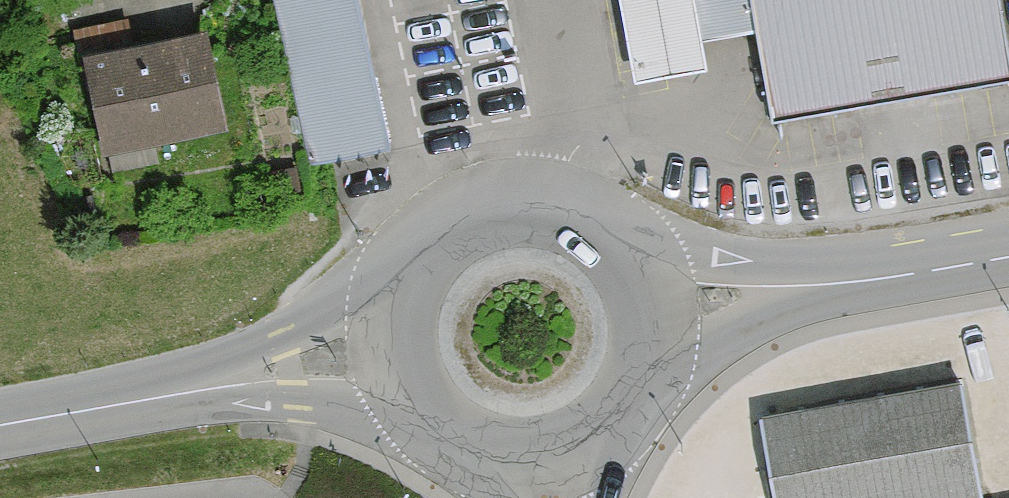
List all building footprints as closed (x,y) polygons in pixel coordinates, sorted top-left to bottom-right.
[(312,160),(385,145),(355,0),(278,0),(312,160)] [(990,0),(612,0),(626,81),(700,69),(696,42),(749,33),(764,119),(1004,78),(990,0)] [(218,135),(197,35),(72,60),(93,161),(218,135)] [(763,405),(778,497),(936,497),(937,497),(982,497),(962,373),(763,405)]
